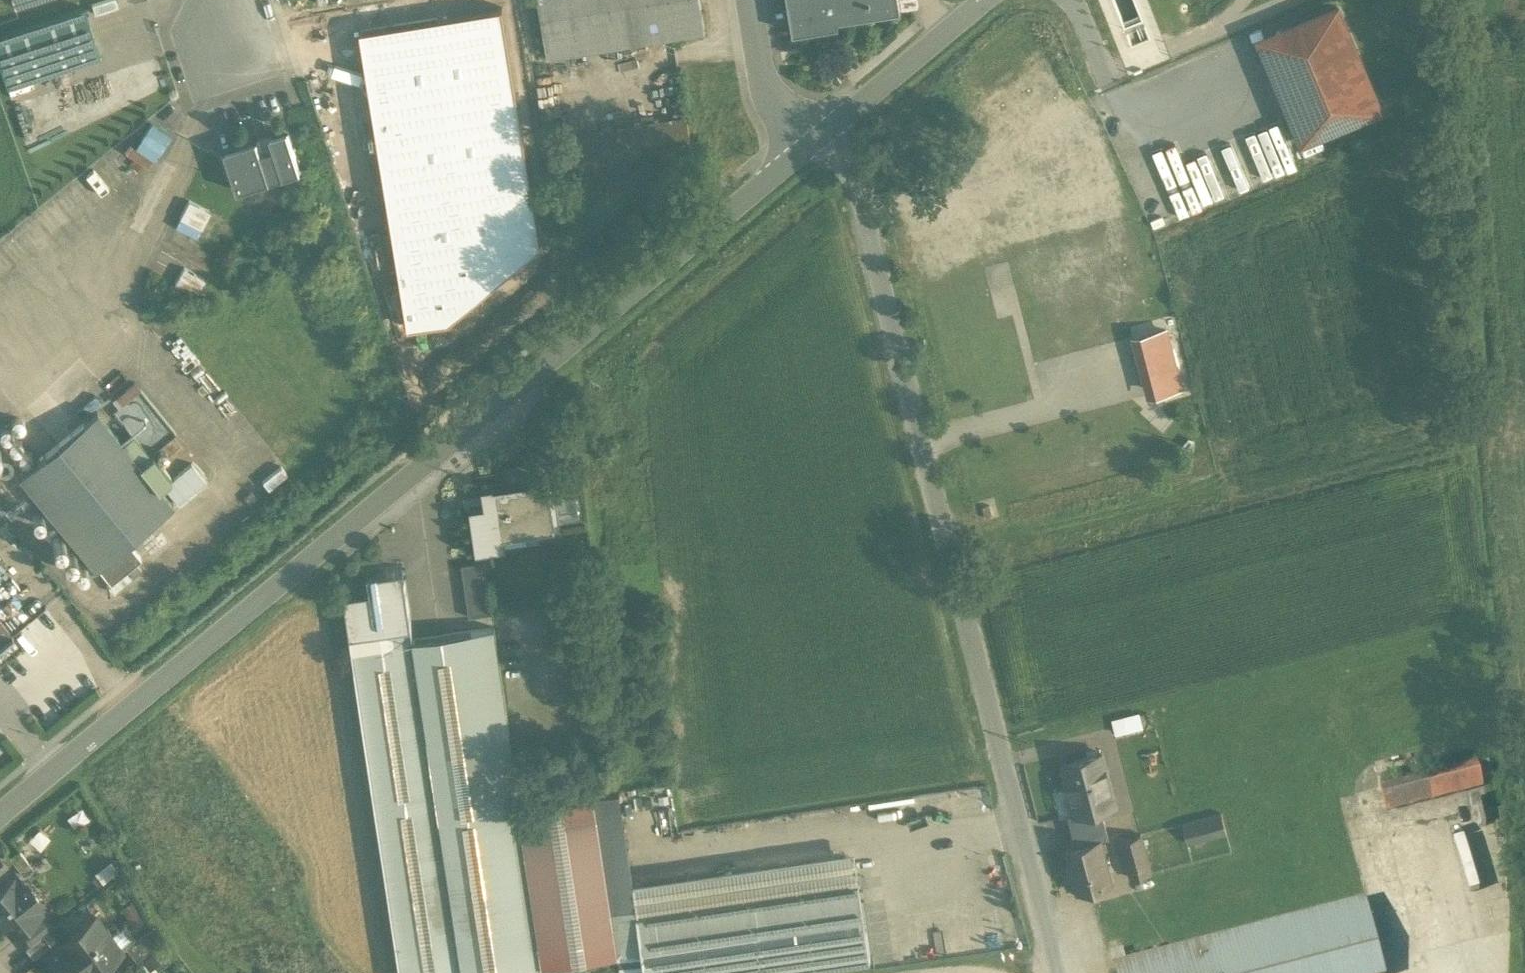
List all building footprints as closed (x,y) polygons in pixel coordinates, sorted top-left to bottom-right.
[(550,73),(577,69),(574,51),(705,30),(700,0),(538,0),(550,73)] [(798,24),(900,8),(898,0),(794,0),(798,24)] [(0,33),(0,68),(6,85),(99,55),(83,6),(0,33)] [(1337,6),(1261,38),(1302,138),(1378,106),(1337,6)] [(686,114),(559,135),(566,174),(692,154),(686,114)] [(152,121),(137,146),(157,158),(172,133),(152,121)] [(257,143),(225,154),(237,190),(269,179),(282,174),(283,175),(300,169),(288,133),(271,139),(274,147),(260,151),(257,143)] [(200,234),(211,207),(189,198),(177,225),(200,234)] [(184,266),(177,284),(198,292),(205,275),(184,266)] [(120,441),(95,410),(18,474),(94,567),(97,565),(127,540),(171,503),(157,485),(194,455),(175,432),(149,453),(131,432),(120,441)] [(484,503),(469,505),(476,550),(506,545),(503,530),(554,522),(559,521),(553,479),(548,480),(548,478),(493,486),(492,477),(480,479),(484,503)] [(989,504),(982,506),(985,517),(992,515),(989,504)] [(554,522),(503,530),(506,545),(529,542),(527,531),(555,527),(554,522)] [(127,540),(97,565),(109,580),(139,555),(127,540)] [(484,560),(461,564),(469,615),(469,616),(492,613),(484,560)] [(402,563),(375,567),(376,573),(366,574),(367,584),(342,588),(344,600),(349,636),(354,668),(395,946),(457,937),(413,638),(402,563)] [(11,633),(0,619),(0,642),(11,633)] [(494,626),(413,638),(457,937),(537,925),(538,925),(520,805),(494,626)] [(1102,751),(1063,761),(1064,765),(1061,769),(1064,781),(1068,782),(1076,811),(1076,812),(1100,806),(1115,802),(1102,751)] [(1477,761),(1379,787),(1386,810),(1483,785),(1477,761)] [(520,805),(538,925),(537,925),(543,965),(617,954),(611,913),(637,909),(620,790),(560,799),(552,800),(520,805)] [(1465,799),(1470,845),(1492,842),(1487,796),(1465,799)] [(1100,806),(1076,812),(1076,811),(1067,813),(1075,845),(1101,838),(1101,841),(1109,839),(1100,806)] [(1220,812),(1181,823),(1187,844),(1226,833),(1220,812)] [(1139,835),(1125,838),(1135,879),(1150,875),(1139,835)] [(1075,845),(1065,848),(1072,874),(1068,875),(1073,891),(1077,891),(1077,894),(1113,885),(1101,841),(1101,838),(1075,845)] [(19,850),(10,858),(24,876),(33,869),(19,850)] [(14,878),(0,890),(0,918),(12,933),(40,910),(14,878)] [(638,914),(637,909),(611,913),(617,954),(642,949),(645,969),(645,972),(771,972),(870,958),(858,881),(638,914)] [(1288,918),(1302,972),(1385,972),(1366,898),(1288,918)] [(62,940),(72,954),(56,966),(61,972),(91,972),(122,950),(95,915),(62,940)] [(1113,964),(1115,972),(1302,972),(1288,918),(1113,964)] [(150,925),(125,946),(136,960),(159,942),(150,925)] [(395,946),(399,972),(486,972),(543,965),(537,925),(457,937),(395,946)] [(44,933),(25,948),(32,956),(50,941),(44,933)] [(617,954),(620,972),(623,972),(645,969),(642,949),(617,954)]
